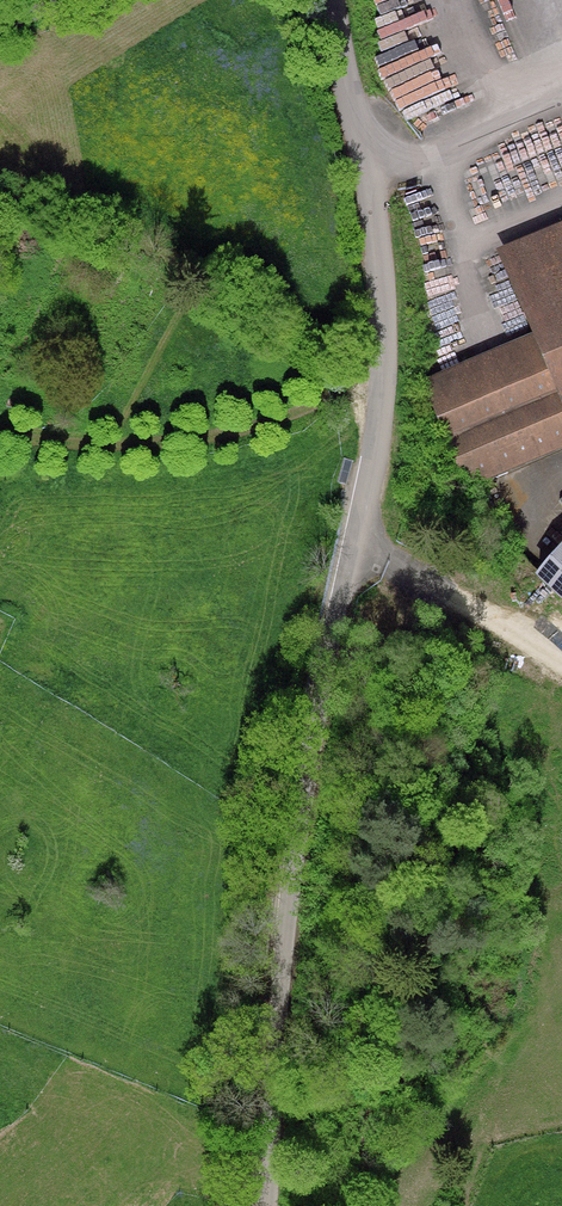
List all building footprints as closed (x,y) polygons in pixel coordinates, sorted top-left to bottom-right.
[(499,248),(534,333),(561,399),(561,221),(499,248)] [(534,333),(421,381),(467,489),(561,448),(561,399),(534,333)] [(533,573),(561,599),(561,541),(533,573)]
